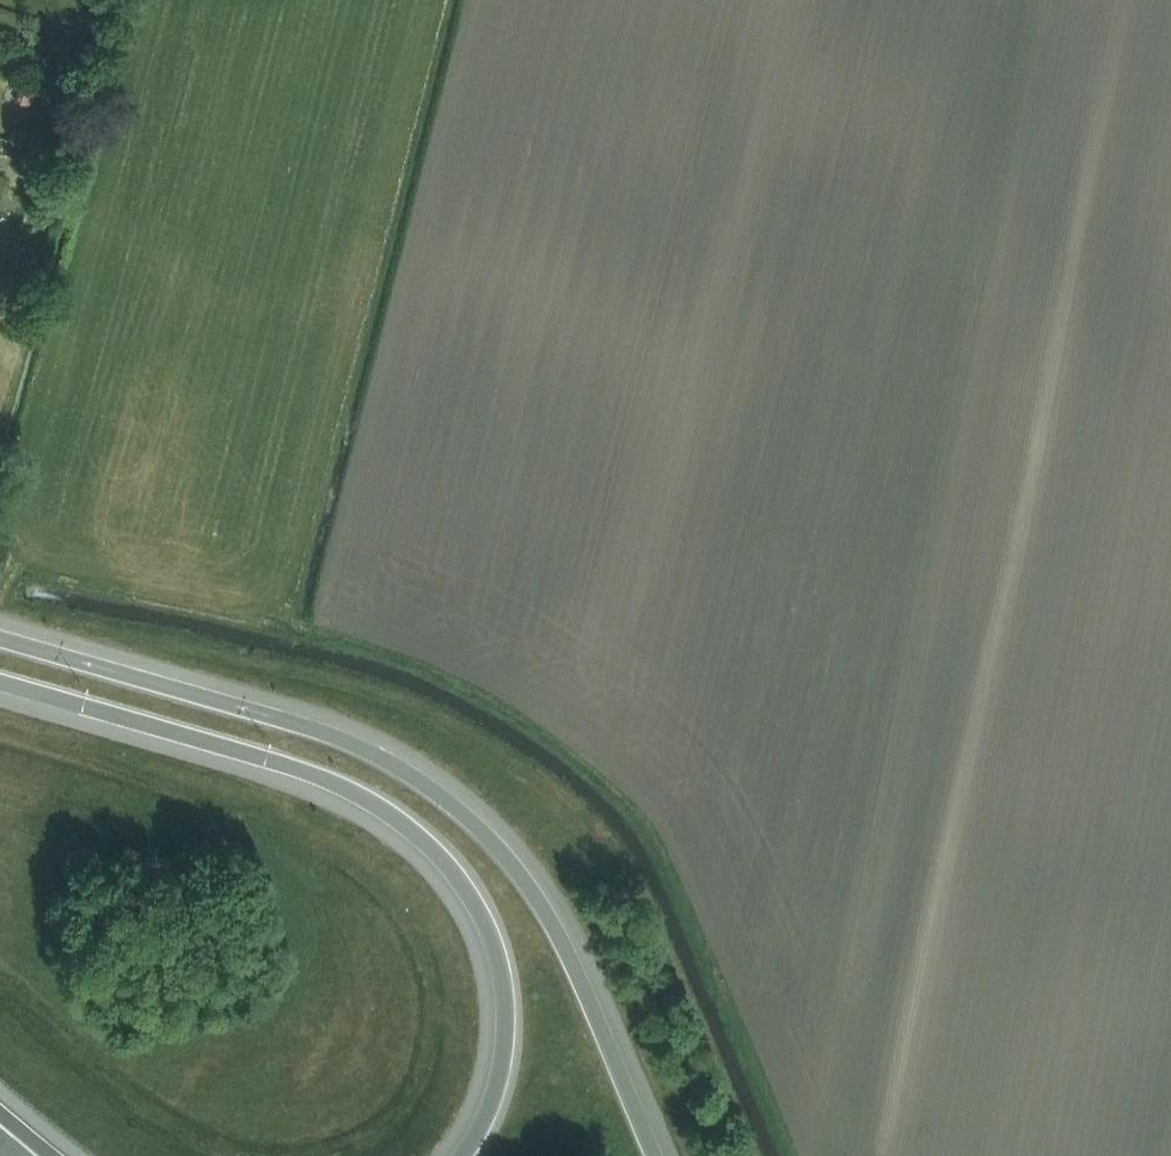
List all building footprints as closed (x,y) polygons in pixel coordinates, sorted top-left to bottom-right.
[(16,100),(31,105),(37,87),(23,82),(16,100)] [(15,266),(19,273),(27,276),(36,272),(40,256),(36,250),(27,247),(20,251),(15,266)]
